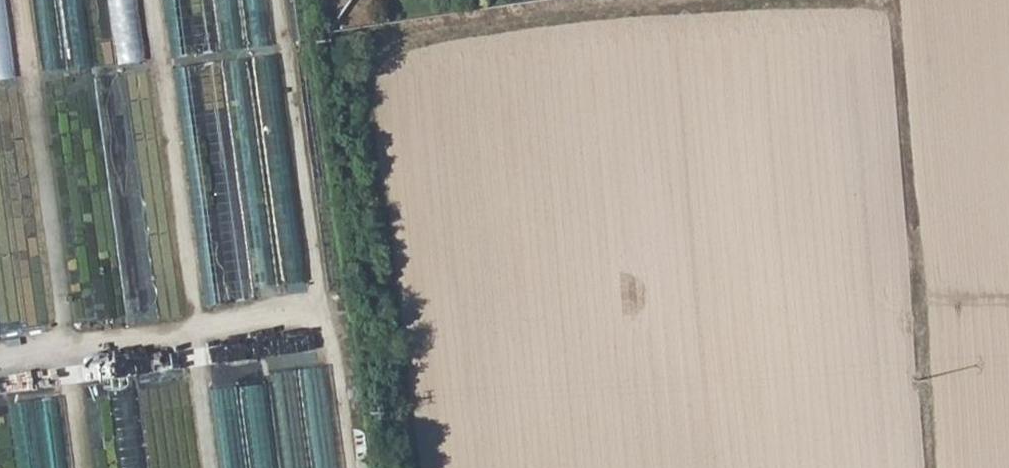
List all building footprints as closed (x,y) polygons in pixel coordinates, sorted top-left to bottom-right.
[(4,0),(0,0),(0,77),(12,75),(4,0)] [(65,69),(58,0),(37,0),(44,71),(65,69)] [(143,58),(137,0),(109,0),(116,61),(143,58)] [(327,366),(273,368),(273,382),(242,383),(244,420),(230,420),(230,397),(219,397),(220,440),(246,439),(246,451),(252,451),(253,467),(330,467),(327,366)]
